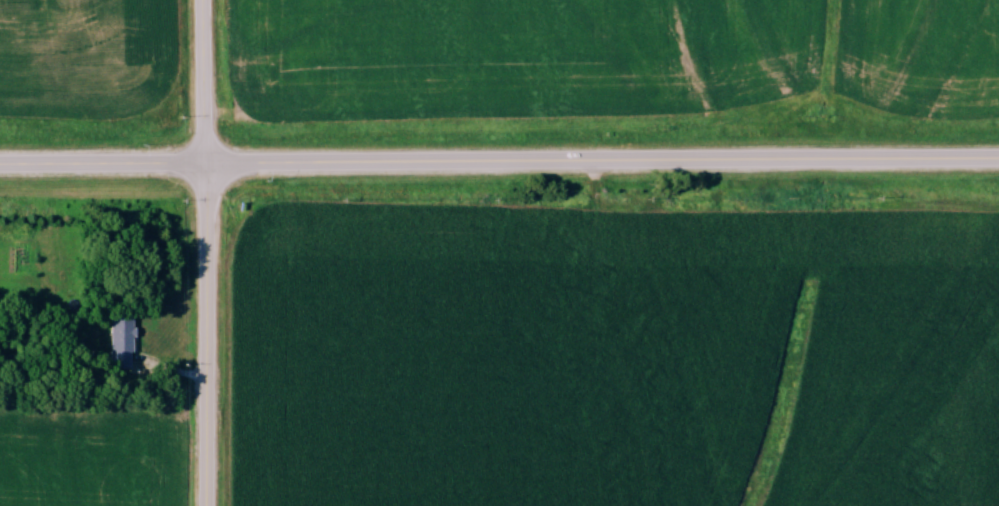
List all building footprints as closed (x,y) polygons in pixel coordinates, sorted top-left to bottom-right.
[(134,316),(111,315),(110,357),(133,358),(134,316)]
